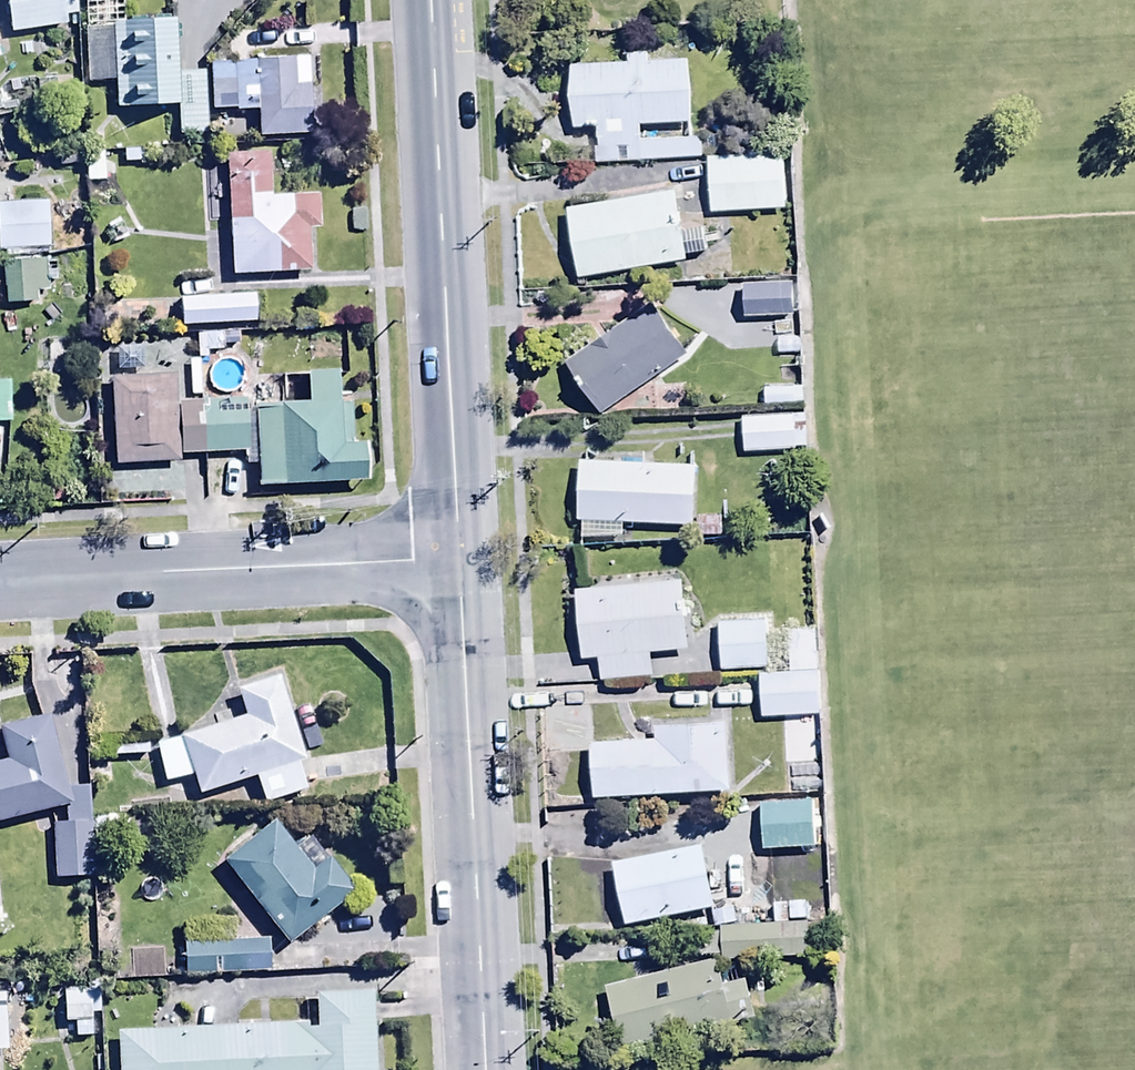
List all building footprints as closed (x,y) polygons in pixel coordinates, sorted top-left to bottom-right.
[(10,38),(69,29),(68,21),(80,19),(77,0),(4,0),(10,38)] [(124,26),(123,0),(87,0),(91,113),(179,111),(180,135),(207,135),(205,75),(177,76),(175,25),(124,26)] [(593,150),(595,166),(701,162),(700,140),(640,143),(640,130),(693,127),(690,65),(647,67),(647,57),(625,58),(626,69),(569,71),(571,132),(595,131),(596,150),(593,150)] [(294,61),(213,63),(214,113),(258,115),(258,140),(312,138),(310,90),(295,91),(294,61)] [(226,156),(231,277),(311,273),(309,230),(320,230),(318,196),(273,198),(272,154),(226,156)] [(707,160),(710,216),(786,213),(784,156),(707,160)] [(579,284),(685,264),(683,258),(708,254),(703,232),(683,236),(675,193),(566,214),(579,284)] [(0,206),(0,253),(52,249),(49,203),(0,206)] [(46,263),(2,265),(4,309),(37,307),(36,296),(47,295),(46,263)] [(792,285),(744,287),(745,323),(793,321),(792,285)] [(255,297),(181,300),(182,330),(257,327),(255,297)] [(602,419),(686,358),(650,309),(566,369),(602,419)] [(255,409),(258,467),(259,489),(369,483),(367,448),(343,449),(339,374),(309,375),(311,405),(255,409)] [(255,400),(177,405),(175,376),(111,380),(116,470),(180,466),(180,457),(244,454),(245,468),(258,467),(255,409),(255,400)] [(12,425),(9,385),(0,385),(0,426),(12,425)] [(804,418),(740,420),(741,457),(792,456),(792,451),(805,451),(804,418)] [(698,471),(581,464),(577,526),(581,526),(581,541),(624,543),(625,526),(694,530),(698,471)] [(683,584),(574,595),(581,666),(599,664),(601,686),(653,681),(650,657),(690,653),(683,584)] [(765,624),(719,626),(720,674),(767,672),(765,624)] [(790,676),(818,676),(818,634),(790,634),(790,676)] [(818,676),(790,676),(761,676),(761,719),(819,719),(818,676)] [(301,767),(308,765),(279,680),(236,695),(244,719),(152,750),(165,788),(191,779),(199,801),(257,782),(266,808),(310,793),(301,767)] [(65,813),(65,830),(53,830),(55,883),(92,881),(91,858),(90,821),(89,791),(68,792),(50,723),(3,736),(11,767),(0,770),(0,830),(65,813)] [(593,747),(595,802),(728,796),(725,727),(657,730),(657,744),(593,747)] [(812,805),(761,807),(763,855),(816,853),(815,816),(825,816),(825,798),(811,798),(812,805)] [(151,819),(90,821),(91,858),(107,857),(107,842),(152,840),(151,819)] [(275,823),(222,864),(286,947),(354,895),(331,865),(316,877),(275,823)] [(628,932),(716,912),(702,850),(614,870),(628,932)] [(737,930),(733,912),(711,917),(714,935),(697,936),(697,959),(721,959),(721,965),(809,962),(808,928),(737,930)] [(269,944),(185,946),(185,957),(173,957),(173,977),(270,975),(269,944)] [(715,967),(607,992),(622,1055),(676,1043),(680,1059),(700,1054),(696,1037),(756,1024),(748,986),(721,992),(715,967)] [(86,996),(63,997),(64,1027),(90,1026),(90,1017),(100,1017),(98,984),(86,985),(86,996)] [(373,996),(316,1000),(317,1023),(115,1037),(118,1069),(378,1069),(373,996)]
